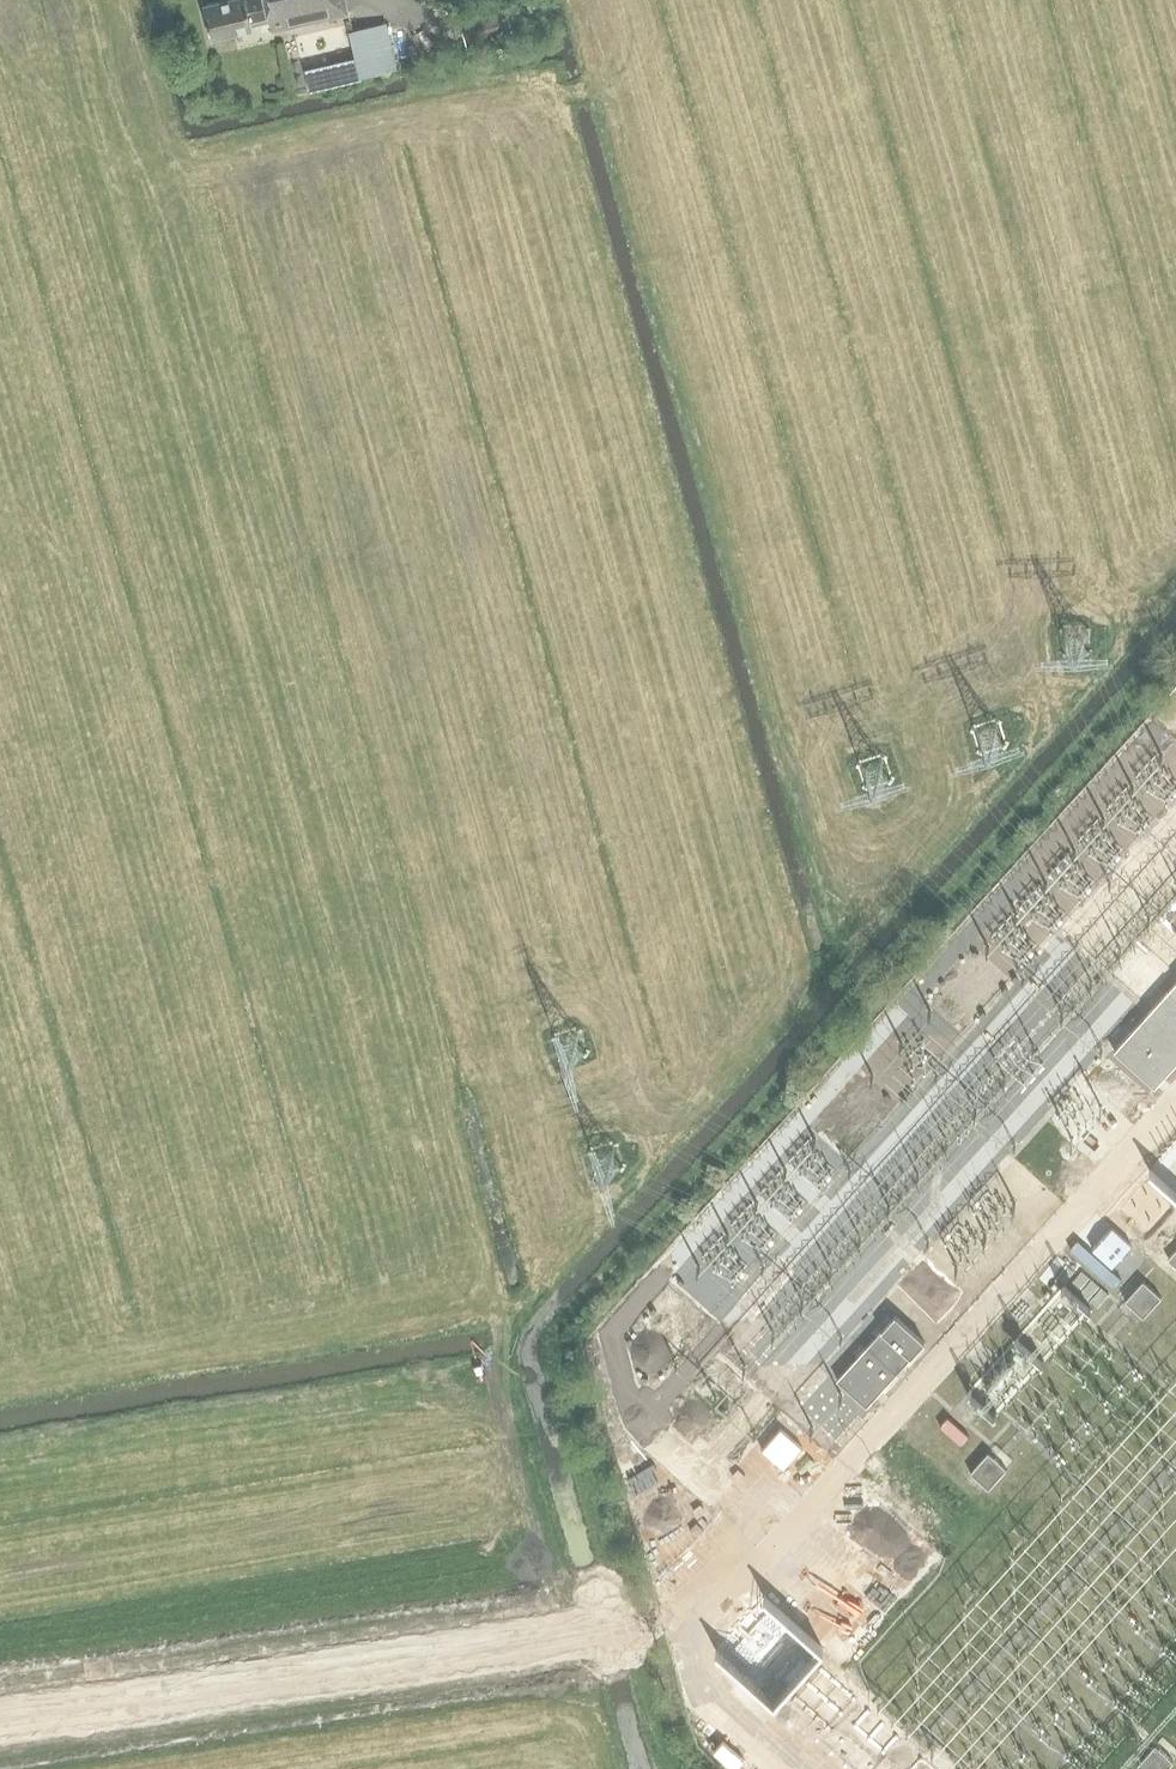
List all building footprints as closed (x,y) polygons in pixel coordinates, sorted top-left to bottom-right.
[(346,0),(210,0),(217,35),(255,27),(253,21),(272,17),(275,30),(349,14),(346,0)] [(506,9),(459,19),(465,49),(512,39),(506,9)] [(397,69),(386,23),(349,32),(360,78),(397,69)] [(1113,1052),(1153,1088),(1175,1063),(1175,983),(1113,1052)] [(1130,1204),(1111,1225),(1132,1244),(1151,1222),(1130,1204)] [(1175,1266),(1175,1250),(1168,1259),(1175,1266)] [(1173,1284),(1154,1268),(1145,1278),(1164,1295),(1173,1284)] [(1142,1280),(1125,1299),(1144,1317),(1162,1298),(1142,1280)] [(867,1348),(838,1381),(867,1408),(897,1375),(925,1342),(896,1315),(867,1348)] [(988,1451),(969,1472),(988,1490),(1008,1469),(988,1451)] [(854,1638),(872,1618),(858,1605),(839,1625),(854,1638)] [(1138,1765),(1143,1768),(1169,1768),(1175,1762),(1156,1745),(1138,1765)]
